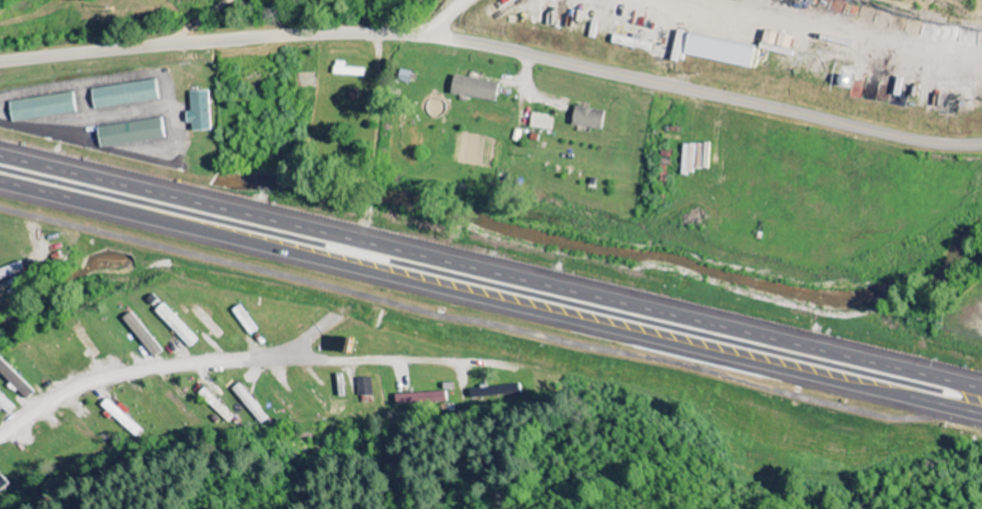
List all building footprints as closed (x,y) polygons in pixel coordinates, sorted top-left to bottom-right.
[(670,61),(683,63),(684,57),(747,69),(751,48),(675,34),(670,61)] [(362,77),(362,69),(343,68),(343,63),(332,62),(331,76),(362,77)] [(395,81),(406,85),(410,74),(399,70),(395,81)] [(448,96),(495,102),(497,83),(451,77),(448,96)] [(88,89),(91,110),(154,102),(152,81),(88,89)] [(190,132),(209,131),(207,92),(187,93),(188,114),(184,114),(184,125),(190,124),(190,132)] [(6,103),(9,124),(72,114),(69,94),(6,103)] [(603,112),(572,108),(570,126),(600,130),(603,112)] [(552,117),(529,115),(528,129),(551,131),(552,117)] [(94,129),(98,149),(164,139),(161,119),(94,129)] [(24,272),(19,262),(0,270),(0,282),(24,272)] [(154,313),(190,350),(198,343),(162,305),(154,313)] [(214,340),(221,334),(195,305),(188,312),(214,340)] [(153,359),(161,353),(131,313),(123,319),(153,359)] [(27,399),(34,392),(0,361),(0,375),(27,399)] [(356,379),(356,397),(371,397),(370,379),(356,379)] [(264,421),(239,384),(231,389),(257,427),(264,421)] [(393,406),(447,404),(446,393),(392,395),(393,406)] [(15,406),(0,395),(0,412),(2,410),(9,415),(15,406)] [(120,404),(115,408),(107,399),(100,405),(130,437),(137,430),(124,416),(128,412),(120,404)]
